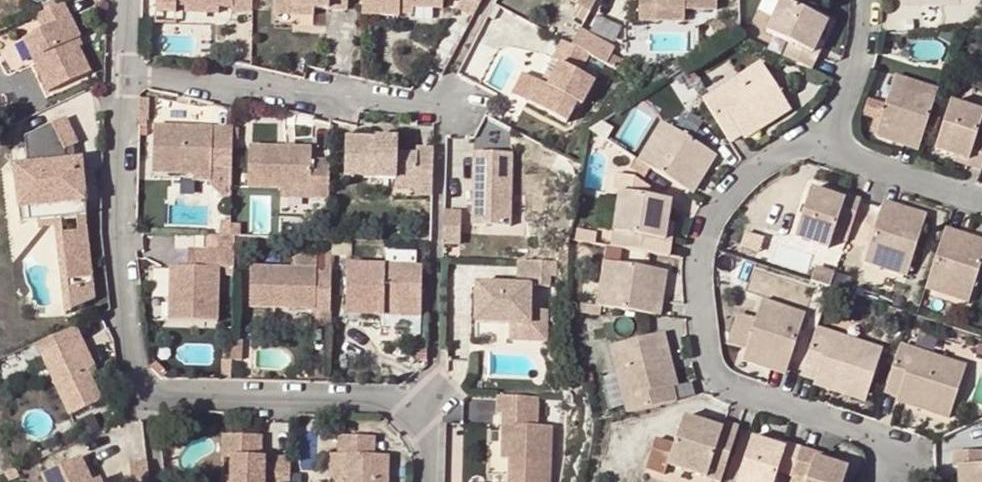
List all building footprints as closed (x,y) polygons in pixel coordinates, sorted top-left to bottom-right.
[(219,7),(231,7),(230,11),(251,11),(252,0),(153,0),(153,11),(173,11),(174,5),(186,5),(219,7)] [(274,8),(314,9),(346,10),(346,0),(275,0),(274,8)] [(361,18),(397,20),(398,11),(413,11),(441,13),(441,0),(361,0),(361,18)] [(455,10),(472,18),(481,0),(460,0),(455,10)] [(575,4),(579,6),(590,12),(596,0),(577,0),(575,4)] [(717,0),(638,0),(638,21),(654,20),(654,10),(684,9),(717,9),(717,0)] [(779,1),(777,0),(761,0),(755,13),(765,18),(759,31),(764,34),(779,1)] [(788,45),(782,59),(808,71),(815,56),(810,54),(816,42),(825,22),(779,1),(764,34),(788,45)] [(54,9),(52,3),(39,9),(42,14),(54,9)] [(38,57),(29,61),(45,94),(87,75),(71,42),(76,40),(60,6),(54,9),(42,14),(34,18),(40,32),(29,37),(38,57)] [(584,23),(590,12),(579,6),(573,17),(584,23)] [(314,9),(274,8),(274,16),(313,17),(314,9)] [(684,20),(684,9),(654,10),(654,20),(684,20)] [(413,11),(398,11),(397,20),(412,21),(413,11)] [(20,41),(29,61),(38,57),(29,37),(20,41)] [(577,74),(587,56),(571,47),(561,42),(551,61),(558,65),(546,88),(536,83),(525,103),(564,124),(575,104),(580,106),(593,83),(577,74)] [(810,54),(815,56),(820,44),(816,42),(810,54)] [(147,51),(141,56),(141,58),(147,64),(148,64),(155,59),(147,51)] [(621,64),(598,51),(593,59),(596,61),(615,70),(617,71),(621,64)] [(615,70),(596,61),(593,67),(611,77),(615,70)] [(699,102),(726,143),(739,135),(760,121),(764,127),(788,110),(758,65),(699,102)] [(895,77),(886,105),(876,136),(899,144),(900,141),(921,147),(939,92),(895,77)] [(870,135),(876,136),(886,105),(869,100),(863,118),(875,121),(870,135)] [(639,101),(619,139),(638,149),(658,112),(639,101)] [(958,159),(970,163),(968,168),(981,173),(981,143),(978,142),(981,129),(981,115),(952,105),(937,152),(958,159)] [(83,161),(75,161),(66,162),(65,149),(74,145),(78,143),(67,118),(26,136),(29,166),(18,167),(18,173),(15,173),(20,225),(54,222),(54,223),(59,221),(84,210),(83,205),(85,205),(83,161)] [(691,143),(699,130),(681,119),(674,132),(691,143)] [(764,127),(760,121),(739,135),(742,141),(764,127)] [(648,171),(689,195),(700,177),(703,179),(716,158),(691,143),(674,132),(662,125),(638,165),(648,171)] [(192,174),(192,181),(206,182),(223,198),(230,199),(230,186),(231,169),(232,133),(212,133),(212,128),(152,126),(151,173),(192,174)] [(447,192),(466,193),(467,136),(448,136),(447,192)] [(396,171),(396,182),(395,188),(416,188),(416,195),(432,195),(434,149),(417,148),(417,155),(397,154),(398,140),(345,139),(344,177),(363,178),(364,169),(396,171)] [(900,141),(899,144),(920,151),(921,147),(900,141)] [(65,149),(66,162),(75,161),(74,145),(65,149)] [(309,189),(309,199),(327,200),(329,162),(311,162),(311,149),(248,148),(246,186),(279,188),(309,189)] [(510,154),(473,153),(471,227),(508,228),(510,154)] [(958,159),(956,164),(968,168),(970,163),(958,159)] [(648,171),(638,165),(634,162),(628,172),(642,180),(648,171)] [(363,181),(396,182),(396,171),(364,169),(363,178),(363,181)] [(689,195),(692,197),(703,179),(700,177),(689,195)] [(618,196),(610,250),(667,258),(669,244),(662,243),(665,229),(668,203),(646,200),(648,190),(634,181),(614,178),(611,195),(618,196)] [(230,186),(230,199),(240,199),(240,187),(230,186)] [(279,197),(309,199),(309,189),(279,188),(279,197)] [(852,228),(861,200),(846,195),(845,200),(830,195),(810,189),(795,236),(829,247),(832,238),(837,223),(852,228)] [(845,200),(846,195),(832,190),(830,195),(845,200)] [(883,205),(904,211),(905,208),(884,202),(883,205)] [(905,208),(904,211),(883,205),(865,262),(908,276),(927,215),(905,208)] [(61,234),(68,314),(91,303),(84,210),(59,221),(74,220),(75,233),(61,234)] [(459,245),(460,214),(443,213),(442,245),(459,245)] [(74,220),(59,221),(61,234),(75,233),(74,220)] [(229,236),(229,221),(222,220),(222,225),(220,225),(220,235),(229,236)] [(68,314),(61,234),(59,221),(54,223),(61,317),(68,314)] [(852,228),(837,223),(832,238),(847,243),(852,228)] [(662,243),(669,244),(672,230),(665,229),(662,243)] [(944,234),(965,240),(966,236),(945,229),(944,234)] [(573,245),(594,248),(595,237),(574,234),(573,245)] [(981,262),(981,242),(966,236),(965,240),(944,234),(926,289),(968,303),(981,262)] [(204,235),(204,251),(233,251),(234,236),(229,236),(220,235),(204,235)] [(187,250),(186,267),(203,268),(204,251),(187,250)] [(233,269),(233,251),(204,251),(203,268),(186,267),(169,267),(167,322),(216,322),(217,274),(217,268),(233,269)] [(384,251),(384,266),(414,266),(415,252),(384,251)] [(315,252),(290,252),(289,267),(315,267),(315,252)] [(549,286),(549,261),(517,261),(516,284),(475,283),(474,322),(508,322),(527,322),(528,309),(528,285),(549,286)] [(653,318),(656,295),(661,296),(664,272),(601,263),(594,309),(596,309),(653,318)] [(345,315),(383,316),(383,301),(396,302),(396,306),(420,306),(421,267),(414,266),(384,266),(346,265),(345,315)] [(312,311),(329,311),(331,267),(315,267),(289,267),(248,266),(248,307),(312,308),(312,311)] [(837,274),(817,267),(813,281),(830,287),(832,288),(837,274)] [(383,316),(420,317),(420,306),(396,306),(396,302),(383,301),(383,316)] [(805,319),(761,305),(754,325),(745,355),(741,365),(765,373),(766,368),(787,375),(805,319)] [(594,309),(576,306),(574,316),(594,319),(596,309),(594,309)] [(545,340),(545,310),(528,309),(527,322),(508,322),(508,340),(545,340)] [(328,326),(329,311),(312,311),(311,326),(328,326)] [(754,325),(737,319),(728,349),(745,355),(754,325)] [(82,341),(75,327),(36,345),(36,346),(46,368),(69,417),(102,402),(88,373),(75,345),(82,341)] [(801,376),(838,390),(836,395),(864,404),(882,350),(816,329),(801,376)] [(669,363),(662,334),(608,348),(615,378),(623,407),(625,416),(674,404),(671,389),(664,364),(669,363)] [(230,340),(229,361),(240,361),(241,341),(230,340)] [(95,370),(82,341),(75,345),(88,373),(95,370)] [(46,368),(36,346),(22,353),(32,375),(46,368)] [(900,346),(885,393),(899,398),(922,405),(921,410),(950,419),(967,367),(900,346)] [(219,379),(229,379),(229,361),(219,360),(219,379)] [(675,388),(669,363),(664,364),(671,389),(675,388)] [(766,368),(765,373),(785,379),(787,375),(766,368)] [(801,376),(799,383),(836,395),(838,390),(801,376)] [(623,407),(615,378),(601,381),(608,410),(623,407)] [(499,415),(535,416),(535,397),(495,397),(494,415),(499,415)] [(921,410),(922,405),(899,398),(898,402),(921,410)] [(499,415),(499,424),(534,425),(535,416),(499,415)] [(705,425),(683,418),(673,447),(654,441),(645,469),(664,476),(667,466),(714,481),(721,481),(738,429),(724,425),(722,430),(705,425)] [(707,419),(705,425),(722,430),(724,425),(707,419)] [(534,425),(499,424),(498,458),(506,459),(506,481),(547,481),(548,425),(534,425)] [(227,457),(226,478),(226,481),(260,481),(260,464),(261,457),(256,457),(257,437),(217,436),(216,456),(227,457)] [(363,456),(364,437),(336,437),(336,456),(342,456),(342,480),(342,481),(385,481),(385,457),(371,456),(363,456)] [(771,447),(751,440),(737,481),(775,481),(778,472),(792,477),(801,450),(787,445),(785,451),(771,447)] [(774,441),(771,447),(785,451),(787,445),(774,441)] [(956,450),(957,466),(962,466),(962,479),(962,481),(981,481),(981,449),(956,450)] [(828,465),(815,461),(817,455),(801,450),(792,477),(791,481),(844,481),(847,472),(828,465)] [(325,479),(342,480),(342,456),(336,456),(326,455),(325,479)] [(817,455),(815,461),(828,465),(830,459),(817,455)] [(79,458),(42,477),(45,481),(91,481),(79,458)] [(269,481),(287,481),(287,458),(270,458),(270,465),(269,481)] [(270,465),(260,464),(260,481),(269,481),(270,465)] [(145,465),(128,466),(129,481),(147,481),(146,466),(145,465)] [(17,472),(5,477),(7,481),(14,481),(20,479),(17,472)]
